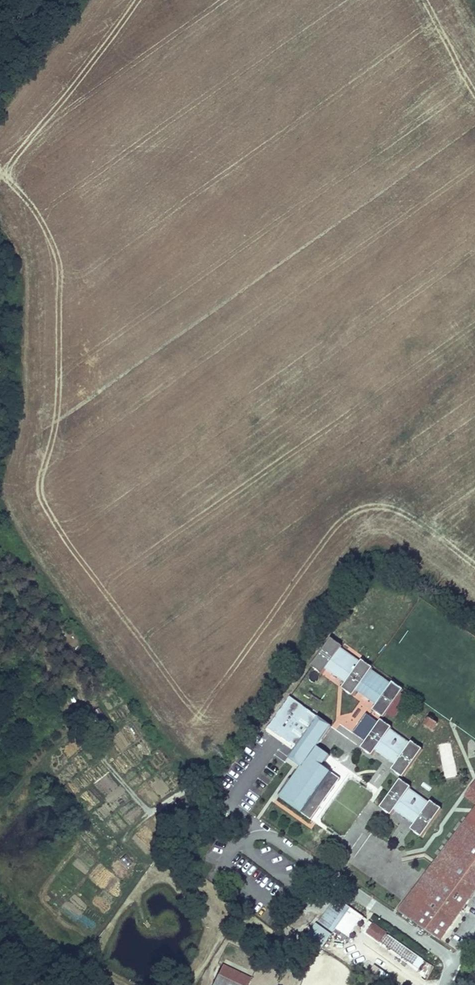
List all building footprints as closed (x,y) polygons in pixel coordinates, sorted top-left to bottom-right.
[(332,639),(312,667),(323,674),(326,669),(346,683),(342,689),(353,697),(357,692),(376,705),(373,709),(384,718),(404,690),(392,682),(391,684),(372,670),(373,668),(362,660),(361,662),(342,648),(343,647),(332,639)] [(330,756),(317,747),(332,725),(289,697),(268,728),(297,747),(289,758),(301,766),(279,798),(311,819),(339,777),(322,766),(330,756)] [(392,728),(381,720),(379,723),(366,714),(353,733),(366,742),(361,749),(372,756),(375,752),(394,766),(391,770),(402,778),(422,749),(411,742),(410,743),(391,730),(392,728)] [(438,724),(429,718),(423,727),(432,732),(438,724)] [(428,743),(422,751),(428,755),(434,747),(428,743)] [(442,766),(453,764),(450,743),(439,744),(442,766)] [(411,787),(400,779),(380,808),(391,816),(394,811),(414,824),(411,830),(422,838),(442,809),(431,801),(429,803),(410,790),(411,787)] [(465,796),(474,804),(474,782),(465,796)] [(398,909),(441,940),(474,893),(474,808),(398,909)] [(349,938),(364,918),(336,898),(318,923),(334,933),(337,929),(349,938)] [(332,934),(316,923),(308,935),(324,946),(332,934)] [(387,933),(373,923),(366,933),(380,943),(380,942),(386,934),(387,933)] [(425,961),(386,934),(380,942),(420,970),(425,961)] [(223,965),(214,984),(215,984),(248,984),(251,978),(223,965)]
